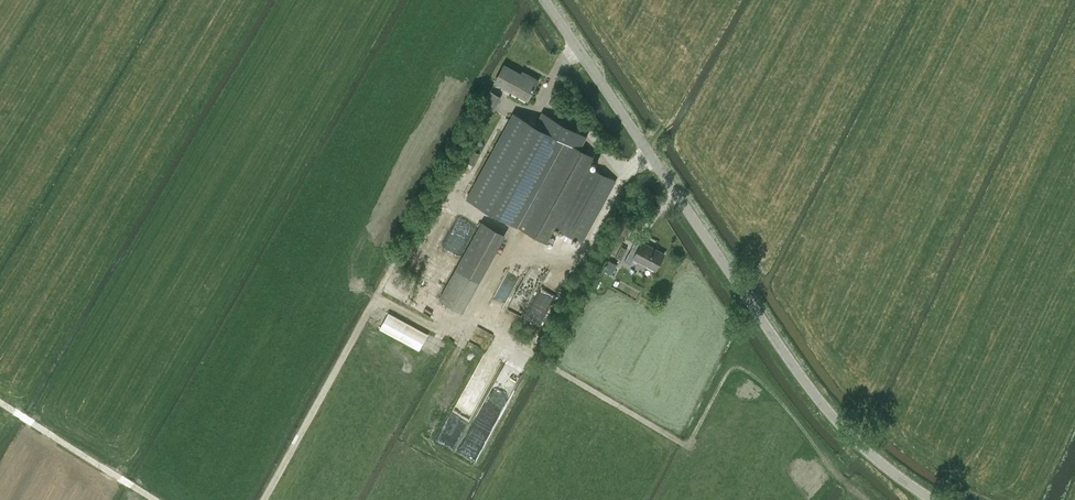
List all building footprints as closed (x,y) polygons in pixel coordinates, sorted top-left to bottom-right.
[(505,65),(496,82),(528,99),(538,80),(528,74),(526,76),(505,65)] [(501,97),(490,91),(483,103),(494,109),(501,97)] [(515,114),(468,199),(547,243),(555,227),(583,241),(615,180),(588,166),(594,156),(581,149),(587,136),(545,114),(538,126),(515,114)] [(472,167),(479,154),(471,149),(464,163),(472,167)] [(460,312),(503,234),(479,221),(436,299),(460,312)] [(442,283),(468,239),(455,231),(424,283),(434,289),(439,282),(442,283)] [(632,247),(625,260),(631,264),(634,258),(656,269),(664,253),(643,242),(638,250),(632,247)] [(622,259),(627,248),(622,245),(616,255),(622,259)] [(612,274),(618,264),(609,259),(604,269),(612,274)] [(507,269),(491,303),(503,309),(520,274),(507,269)] [(478,328),(475,338),(490,343),(493,333),(478,328)] [(511,393),(521,371),(505,364),(499,376),(504,378),(500,388),(511,393)]
